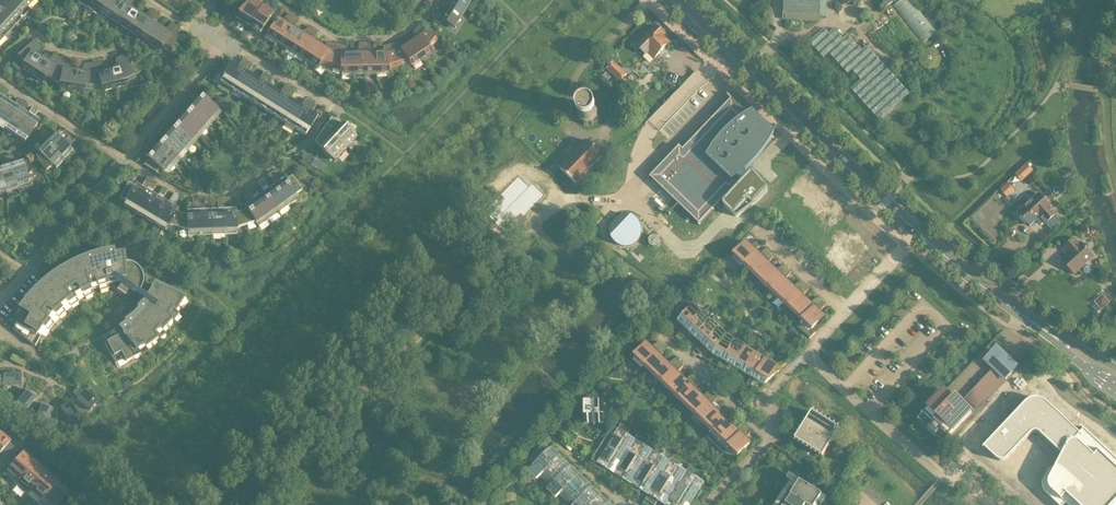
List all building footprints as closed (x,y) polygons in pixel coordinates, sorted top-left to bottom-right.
[(34,0),(7,0),(0,8),(0,36),(34,0)] [(78,2),(88,9),(94,0),(79,0),(78,2)] [(88,9),(98,15),(100,11),(107,0),(94,0),(88,9)] [(118,0),(107,0),(100,11),(110,18),(121,1),(118,0)] [(263,4),(261,3),(262,0),(252,0),(235,19),(250,28),(256,19),(254,18),(263,4)] [(452,28),(462,11),(464,12),(470,4),(464,0),(444,0),(441,6),(442,7),(443,5),(449,9),(441,21),(447,25),(452,28)] [(783,19),(819,21),(820,0),(785,0),(783,19)] [(912,0),(901,0),(895,5),(924,43),(937,32),(912,0)] [(130,8),(121,1),(110,18),(120,24),(130,8)] [(256,19),(250,28),(260,34),(276,9),(267,3),(265,5),(263,4),(254,18),(256,19)] [(140,14),(130,8),(120,24),(129,31),(140,14)] [(140,14),(129,31),(139,37),(150,21),(140,14)] [(289,22),(293,16),(289,14),(285,18),(289,22)] [(293,16),(289,22),(289,23),(295,25),(297,19),(293,16)] [(277,41),(288,24),(278,18),(267,35),(277,41)] [(139,37),(140,37),(137,41),(147,47),(149,44),(160,27),(150,21),(139,37)] [(298,31),(288,24),(277,41),(287,47),(298,31)] [(160,27),(149,44),(159,50),(161,48),(169,51),(179,28),(172,26),(167,31),(160,27)] [(309,35),(313,28),(309,26),(305,31),(309,35)] [(416,38),(410,42),(421,59),(432,52),(430,49),(437,40),(425,30),(424,30),(419,26),(413,33),(416,38)] [(313,28),(309,35),(315,37),(317,31),(313,28)] [(656,28),(638,47),(651,60),(653,58),(654,59),(669,44),(663,38),(665,36),(656,28)] [(824,28),(809,42),(824,58),(829,53),(848,74),(852,70),(861,80),(851,89),(873,113),(876,117),(880,120),(887,114),(893,108),(909,94),(867,47),(862,51),(848,35),(843,40),(834,29),(829,34),(824,28)] [(288,48),(285,54),(294,59),(297,54),(308,37),(298,31),(287,47),(288,48)] [(308,37),(297,54),(295,57),(305,63),(318,43),(308,37)] [(421,59),(410,42),(405,46),(401,41),(392,44),(399,66),(410,63),(412,65),(421,59)] [(33,75),(43,59),(37,54),(40,47),(35,42),(13,64),(20,72),(23,69),(33,75)] [(318,43),(305,63),(306,64),(308,60),(318,67),(320,64),(330,67),(336,45),(327,42),(324,47),(318,43)] [(399,66),(392,44),(383,46),(383,51),(376,52),(376,73),(389,72),(389,69),(399,66)] [(345,47),(336,45),(330,67),(341,70),(341,73),(352,73),(352,53),(346,53),(345,47)] [(921,56),(920,59),(920,62),(922,65),(924,68),(928,65),(930,65),(932,65),(934,65),(937,63),(938,61),(939,58),(938,55),(936,52),(933,51),(929,50),(926,51),(923,53),(921,56)] [(370,53),(364,53),(364,77),(365,77),(365,73),(376,73),(376,52),(370,53)] [(364,53),(352,53),(352,73),(353,73),(353,77),(364,77),(364,53)] [(117,67),(110,69),(115,88),(126,85),(127,85),(126,83),(134,78),(125,60),(123,56),(117,59),(117,67)] [(43,59),(33,75),(43,82),(44,79),(53,83),(62,59),(56,57),(50,63),(43,59)] [(129,58),(125,60),(134,78),(144,73),(134,61),(129,58)] [(231,89),(248,61),(243,58),(237,68),(231,64),(228,69),(223,66),(218,76),(215,79),(220,82),(217,88),(228,94),(231,89)] [(62,59),(53,83),(61,86),(60,88),(72,90),(75,71),(68,70),(68,61),(62,59)] [(253,65),(248,61),(231,89),(241,95),(252,77),(247,74),(253,65)] [(614,62),(606,69),(620,82),(627,74),(614,62)] [(83,72),(75,71),(72,90),(84,92),(85,90),(94,89),(92,64),(86,64),(83,72)] [(115,88),(110,69),(102,71),(99,64),(92,64),(94,89),(103,89),(103,91),(115,88)] [(258,81),(252,77),(241,95),(252,102),(269,75),(264,72),(258,81)] [(275,78),(269,75),(252,102),(262,109),(273,91),(269,88),(275,78)] [(279,94),(273,91),(262,109),(273,115),(290,88),(285,85),(279,94)] [(296,91),(290,88),(273,115),(283,122),(295,104),(290,101),(296,91)] [(3,89),(0,94),(0,115),(8,104),(3,100),(8,92),(3,89)] [(188,97),(211,118),(218,110),(202,96),(199,100),(191,93),(188,97)] [(679,147),(650,178),(699,224),(740,181),(737,178),(738,178),(743,183),(724,203),(724,204),(723,204),(723,205),(724,205),(724,206),(724,207),(734,216),(735,216),(735,217),(736,217),(737,217),(738,217),(738,216),(755,203),(756,203),(757,202),(757,201),(758,201),(767,192),(767,191),(767,190),(767,189),(767,188),(767,187),(756,175),(756,174),(755,174),(754,174),(753,174),(752,174),(751,174),(751,175),(749,176),(745,172),(746,172),(746,171),(747,171),(747,170),(748,170),(748,169),(749,168),(750,168),(750,167),(751,167),(752,166),(753,165),(754,164),(755,163),(755,162),(756,162),(756,161),(757,161),(758,160),(758,159),(759,159),(759,158),(760,158),(760,157),(761,157),(761,156),(761,155),(762,155),(762,154),(763,154),(763,153),(764,152),(765,151),(765,150),(766,149),(767,148),(767,147),(768,147),(768,146),(769,146),(769,145),(769,144),(770,144),(770,143),(773,138),(775,135),(751,113),(749,115),(728,96),(731,99),(683,150),(679,147)] [(211,118),(188,97),(184,102),(192,109),(189,112),(205,126),(211,118)] [(300,107),(295,104),(283,122),(294,128),(311,101),(306,98),(300,107)] [(8,104),(0,115),(0,120),(8,125),(23,102),(18,99),(13,107),(8,104)] [(317,105),(311,101),(294,128),(306,135),(317,117),(311,114),(317,105)] [(23,102),(8,125),(18,131),(28,117),(23,113),(28,105),(23,102)] [(578,113),(578,114),(578,115),(579,116),(579,117),(579,118),(579,119),(580,120),(581,121),(583,122),(584,123),(585,123),(586,124),(588,124),(589,124),(591,123),(593,122),(594,121),(595,120),(596,119),(596,118),(597,117),(597,116),(597,115),(597,114),(597,113),(597,112),(596,111),(596,110),(595,108),(594,107),(593,107),(591,106),(590,106),(588,105),(586,105),(585,106),(584,106),(583,107),(581,108),(580,109),(580,110),(579,111),(579,112),(579,113),(578,113)] [(28,117),(18,131),(28,138),(38,123),(33,119),(38,112),(33,108),(28,117)] [(205,126),(189,112),(186,115),(178,108),(174,112),(198,133),(205,126)] [(198,133),(174,112),(171,117),(178,124),(176,127),(191,141),(198,133)] [(324,130),(345,150),(356,138),(350,130),(333,119),(324,130)] [(165,124),(161,127),(185,148),(191,141),(176,127),(172,130),(165,124)] [(185,148),(161,127),(157,132),(165,139),(162,142),(178,156),(185,148)] [(345,150),(324,130),(315,141),(326,156),(335,161),(345,150)] [(40,137),(62,157),(70,148),(75,141),(61,132),(52,140),(44,133),(40,137)] [(62,157),(40,137),(36,141),(44,149),(36,157),(47,171),(53,166),(62,157)] [(178,156),(162,142),(159,145),(151,139),(148,142),(172,163),(178,156)] [(587,141),(560,169),(577,185),(603,157),(587,141)] [(172,163),(148,142),(144,147),(152,154),(148,157),(149,158),(144,164),(157,172),(160,168),(164,172),(172,163)] [(8,157),(17,184),(29,180),(36,177),(29,162),(17,166),(14,155),(8,157)] [(308,155),(304,161),(311,166),(315,161),(308,155)] [(17,184),(8,157),(3,158),(6,169),(0,171),(6,188),(17,184)] [(504,191),(514,200),(546,166),(536,157),(504,191)] [(1025,165),(1021,169),(1027,176),(1031,172),(1025,165)] [(274,185),(289,205),(299,198),(296,194),(302,190),(292,176),(287,179),(286,177),(280,181),(273,172),(268,175),(275,185),(274,185)] [(134,212),(152,180),(147,177),(141,187),(136,184),(135,187),(129,183),(120,198),(126,202),(124,206),(134,212)] [(262,179),(258,182),(263,189),(267,186),(262,179)] [(152,180),(134,212),(145,218),(157,196),(147,190),(148,188),(154,191),(158,183),(152,180)] [(1006,183),(999,190),(1006,198),(1014,191),(1006,183)] [(274,185),(264,192),(279,212),(289,205),(274,185)] [(163,186),(159,194),(164,197),(169,189),(163,186)] [(252,186),(247,190),(269,220),(279,212),(264,192),(254,199),(252,197),(257,193),(252,186)] [(242,212),(247,226),(255,222),(259,227),(269,220),(247,190),(242,193),(249,203),(245,206),(246,209),(242,212)] [(174,193),(168,203),(156,225),(166,231),(169,226),(178,229),(181,214),(177,212),(179,209),(174,206),(180,196),(174,193)] [(1039,194),(1018,213),(1030,226),(1039,218),(1045,224),(1046,224),(1056,214),(1050,207),(1051,207),(1039,194)] [(168,203),(157,196),(145,218),(156,225),(168,203)] [(105,198),(99,205),(102,207),(107,210),(107,205),(111,202),(105,198)] [(247,226),(242,212),(236,212),(236,209),(230,209),(230,198),(223,198),(224,206),(224,210),(225,237),(238,236),(237,230),(247,226)] [(181,214),(178,229),(188,232),(188,238),(200,238),(198,199),(192,199),(193,211),(187,211),(187,214),(182,215),(181,214)] [(213,237),(211,210),(199,211),(199,207),(205,207),(205,199),(198,199),(200,238),(213,237)] [(225,237),(224,210),(211,210),(213,237),(225,237)] [(610,229),(610,231),(610,233),(610,234),(611,236),(611,237),(611,238),(612,240),(613,241),(614,242),(616,244),(618,245),(619,246),(621,247),(622,247),(623,247),(625,247),(627,247),(628,247),(629,247),(631,246),(633,246),(634,245),(636,244),(637,243),(638,242),(639,241),(640,240),(640,238),(641,237),(641,236),(642,234),(642,232),(642,231),(642,229),(641,228),(641,226),(640,225),(640,224),(639,223),(639,222),(638,221),(637,220),(635,218),(634,218),(632,217),(631,216),(629,216),(628,216),(626,216),(625,216),(623,216),(622,216),(621,216),(619,217),(618,218),(617,218),(615,220),(614,221),(613,222),(611,224),(611,226),(610,228),(610,229)] [(649,240),(649,242),(649,244),(650,245),(651,246),(653,247),(655,247),(657,246),(659,245),(660,243),(660,240),(659,238),(660,237),(658,235),(657,237),(655,236),(653,236),(651,237),(650,238),(649,240)] [(755,251),(756,251),(762,244),(758,240),(751,247),(747,243),(734,256),(731,252),(725,258),(738,270),(743,265),(755,251)] [(1072,256),(1065,262),(1074,273),(1092,257),(1081,245),(1080,246),(1075,240),(1065,249),(1072,256)] [(759,255),(756,251),(755,251),(743,265),(751,273),(771,252),(767,249),(759,255)] [(771,252),(751,273),(760,281),(773,268),(769,264),(775,256),(771,252)] [(696,253),(689,264),(700,271),(707,260),(696,253)] [(127,262),(125,262),(124,256),(115,257),(102,260),(102,255),(91,258),(92,260),(82,265),(81,262),(71,267),(72,268),(63,275),(61,273),(53,278),(54,280),(45,287),(44,286),(36,293),(38,294),(30,303),(29,301),(22,310),(24,311),(13,329),(35,347),(42,335),(39,333),(42,326),(48,330),(49,331),(55,323),(49,318),(53,312),(58,316),(58,317),(60,318),(66,311),(61,305),(66,301),(71,305),(72,307),(79,301),(75,295),(81,291),(85,296),(86,298),(94,294),(91,286),(97,284),(100,290),(101,291),(110,289),(109,285),(114,284),(114,283),(118,283),(119,288),(119,293),(121,294),(120,297),(120,296),(119,297),(121,297),(123,298),(125,298),(126,298),(128,298),(131,297),(132,297),(134,296),(136,295),(137,294),(138,293),(140,291),(141,290),(142,289),(142,288),(143,287),(143,286),(143,285),(144,283),(144,282),(144,281),(144,279),(144,277),(143,276),(143,275),(143,273),(142,272),(142,271),(141,270),(140,269),(139,267),(137,266),(135,264),(134,264),(132,263),(130,262),(128,262),(127,262)] [(773,268),(760,281),(768,289),(788,268),(784,265),(776,271),(773,268)] [(788,268),(768,289),(777,297),(790,284),(786,280),(792,272),(788,268)] [(790,284),(777,297),(786,305),(805,285),(801,281),(794,287),(790,284)] [(118,336),(105,343),(116,364),(120,362),(125,359),(127,362),(130,360),(141,354),(138,349),(143,345),(146,348),(151,344),(159,338),(155,334),(159,329),(162,331),(167,326),(174,319),(169,315),(173,310),(176,312),(178,308),(184,300),(185,298),(181,296),(155,284),(152,291),(155,293),(145,309),(145,310),(132,324),(117,336),(118,336)] [(809,289),(805,285),(786,305),(794,314),(807,300),(803,297),(809,289)] [(1096,304),(1093,307),(1098,313),(1113,299),(1108,294),(1104,297),(1103,295),(1095,302),(1096,304)] [(807,300),(794,314),(802,321),(803,322),(822,301),(818,297),(811,304),(807,300)] [(681,336),(703,314),(694,305),(691,308),(685,301),(675,312),(682,318),(679,321),(684,326),(679,334),(681,336)] [(803,322),(802,321),(797,327),(810,339),(816,333),(812,330),(824,317),(820,313),(826,305),(822,301),(803,322)] [(711,322),(711,321),(703,314),(681,336),(684,338),(691,333),(696,338),(711,322)] [(711,322),(696,338),(701,343),(696,350),(698,352),(720,330),(725,325),(715,316),(711,321),(711,322)] [(727,337),(720,330),(698,352),(701,355),(708,349),(714,354),(714,355),(727,337)] [(727,337),(714,355),(721,359),(717,367),(720,369),(736,342),(727,337)] [(644,366),(663,346),(659,342),(652,348),(647,344),(635,357),(632,354),(627,360),(639,372),(644,366)] [(736,342),(720,369),(723,371),(729,364),(735,367),(746,348),(736,342)] [(667,349),(663,346),(644,366),(652,374),(665,361),(661,357),(667,349)] [(746,348),(735,367),(741,371),(738,379),(741,381),(746,373),(745,373),(756,354),(746,348)] [(759,348),(756,354),(745,373),(746,373),(751,377),(748,385),(751,387),(767,360),(771,355),(759,348)] [(995,370),(1005,380),(1017,368),(997,348),(985,361),(995,370)] [(13,354),(10,360),(23,367),(26,362),(13,354)] [(665,361),(652,374),(661,383),(680,362),(676,358),(669,365),(665,361)] [(777,366),(767,360),(751,387),(760,392),(770,381),(788,363),(785,360),(777,366)] [(680,362),(661,383),(669,391),(682,377),(678,374),(684,366),(680,362)] [(995,370),(988,377),(998,387),(1005,380),(995,370)] [(21,374),(3,374),(3,386),(21,386),(21,374)] [(686,381),(682,377),(669,391),(678,399),(697,378),(694,375),(686,381)] [(988,377),(981,384),(991,394),(998,387),(988,377)] [(697,378),(678,399),(686,407),(699,394),(695,390),(701,382),(697,378)] [(981,384),(974,392),(984,401),(991,394),(981,384)] [(84,389),(76,399),(89,410),(97,401),(84,389)] [(27,390),(16,404),(25,412),(36,398),(27,390)] [(703,397),(699,394),(686,407),(695,415),(714,395),(711,391),(703,397)] [(944,392),(919,419),(922,417),(931,425),(926,430),(934,437),(938,432),(946,439),(944,441),(944,442),(971,413),(956,399),(953,402),(944,392)] [(974,392),(967,399),(977,408),(984,401),(974,392)] [(714,395),(695,415),(703,423),(716,410),(712,406),(718,398),(714,395)] [(983,448),(984,449),(984,448),(996,459),(997,460),(998,460),(999,461),(1000,461),(1001,461),(1002,461),(1003,461),(1004,461),(1005,461),(1006,460),(1007,460),(1007,459),(1030,434),(1031,434),(1032,433),(1033,433),(1033,432),(1034,432),(1035,432),(1036,432),(1037,432),(1038,433),(1039,433),(1039,434),(1040,434),(1062,455),(1065,458),(1060,468),(1060,469),(1059,469),(1058,468),(1057,468),(1056,468),(1055,468),(1054,469),(1053,469),(1052,469),(1051,470),(1050,470),(1050,471),(1049,471),(1049,472),(1048,472),(1048,473),(1047,474),(1043,481),(1043,482),(1043,483),(1043,484),(1042,484),(1042,485),(1042,486),(1042,487),(1042,488),(1043,488),(1043,489),(1043,490),(1043,491),(1044,491),(1044,492),(1045,492),(1045,493),(1058,504),(1065,504),(1066,504),(1067,504),(1115,504),(1115,459),(1102,446),(1098,442),(1082,427),(1081,428),(1083,430),(1079,434),(1047,403),(1046,402),(1045,401),(1044,401),(1043,401),(1043,400),(1042,400),(1041,399),(1040,399),(1038,399),(1037,399),(1036,399),(1034,399),(1033,399),(1032,399),(1031,400),(1030,400),(1029,400),(1029,401),(1028,401),(1027,402),(1026,402),(1026,403),(1025,404),(983,448)] [(70,401),(60,407),(70,423),(80,416),(70,401)] [(582,413),(582,414),(582,415),(582,416),(583,417),(584,418),(585,418),(586,418),(586,425),(604,425),(603,403),(586,403),(586,410),(585,410),(584,410),(583,410),(583,411),(582,411),(582,412),(582,413)] [(42,404),(35,420),(47,425),(53,408),(42,404)] [(720,414),(716,410),(703,423),(712,432),(732,411),(728,407),(720,414)] [(732,411),(712,432),(707,437),(715,445),(733,426),(729,423),(735,415),(732,411)] [(804,426),(831,443),(840,430),(813,413),(804,426)] [(737,430),(733,426),(715,445),(724,453),(729,448),(749,427),(745,424),(737,430)] [(607,469),(614,474),(636,439),(628,434),(631,431),(621,425),(618,430),(613,427),(592,460),(597,464),(595,467),(605,472),(607,469)] [(831,443),(804,426),(795,440),(823,457),(831,443)] [(753,431),(749,427),(729,448),(738,456),(751,443),(747,439),(753,431)] [(0,435),(0,454),(2,452),(4,449),(7,445),(10,442),(1,434),(0,435)] [(631,484),(652,451),(644,446),(648,441),(638,435),(636,439),(614,474),(611,479),(620,485),(624,480),(631,484)] [(551,486),(572,467),(558,453),(556,450),(555,451),(553,448),(551,450),(545,445),(530,460),(534,465),(528,471),(537,480),(540,476),(551,486)] [(641,490),(649,495),(671,459),(663,455),(665,451),(655,446),(652,451),(631,484),(630,488),(639,493),(641,490)] [(12,466),(8,471),(19,481),(35,463),(23,453),(20,457),(17,460),(15,463),(12,466)] [(687,471),(679,467),(681,464),(671,458),(671,459),(649,495),(646,500),(654,504),(655,504),(658,501),(665,504),(666,504),(687,471)] [(19,481),(31,491),(46,473),(35,463),(19,481)] [(551,486),(547,490),(556,498),(559,495),(570,504),(575,504),(593,487),(583,478),(584,477),(581,475),(581,476),(572,467),(551,486)] [(687,471),(666,504),(693,504),(701,491),(699,490),(704,482),(695,477),(697,474),(688,469),(687,471)] [(42,500),(57,483),(46,473),(31,491),(42,500)] [(820,500),(824,502),(826,500),(822,497),(822,496),(801,482),(786,504),(817,504),(820,500)] [(42,500),(39,503),(41,504),(58,504),(69,493),(57,483),(42,500)] [(609,503),(601,495),(599,492),(599,493),(593,487),(575,504),(608,504),(609,503)]
